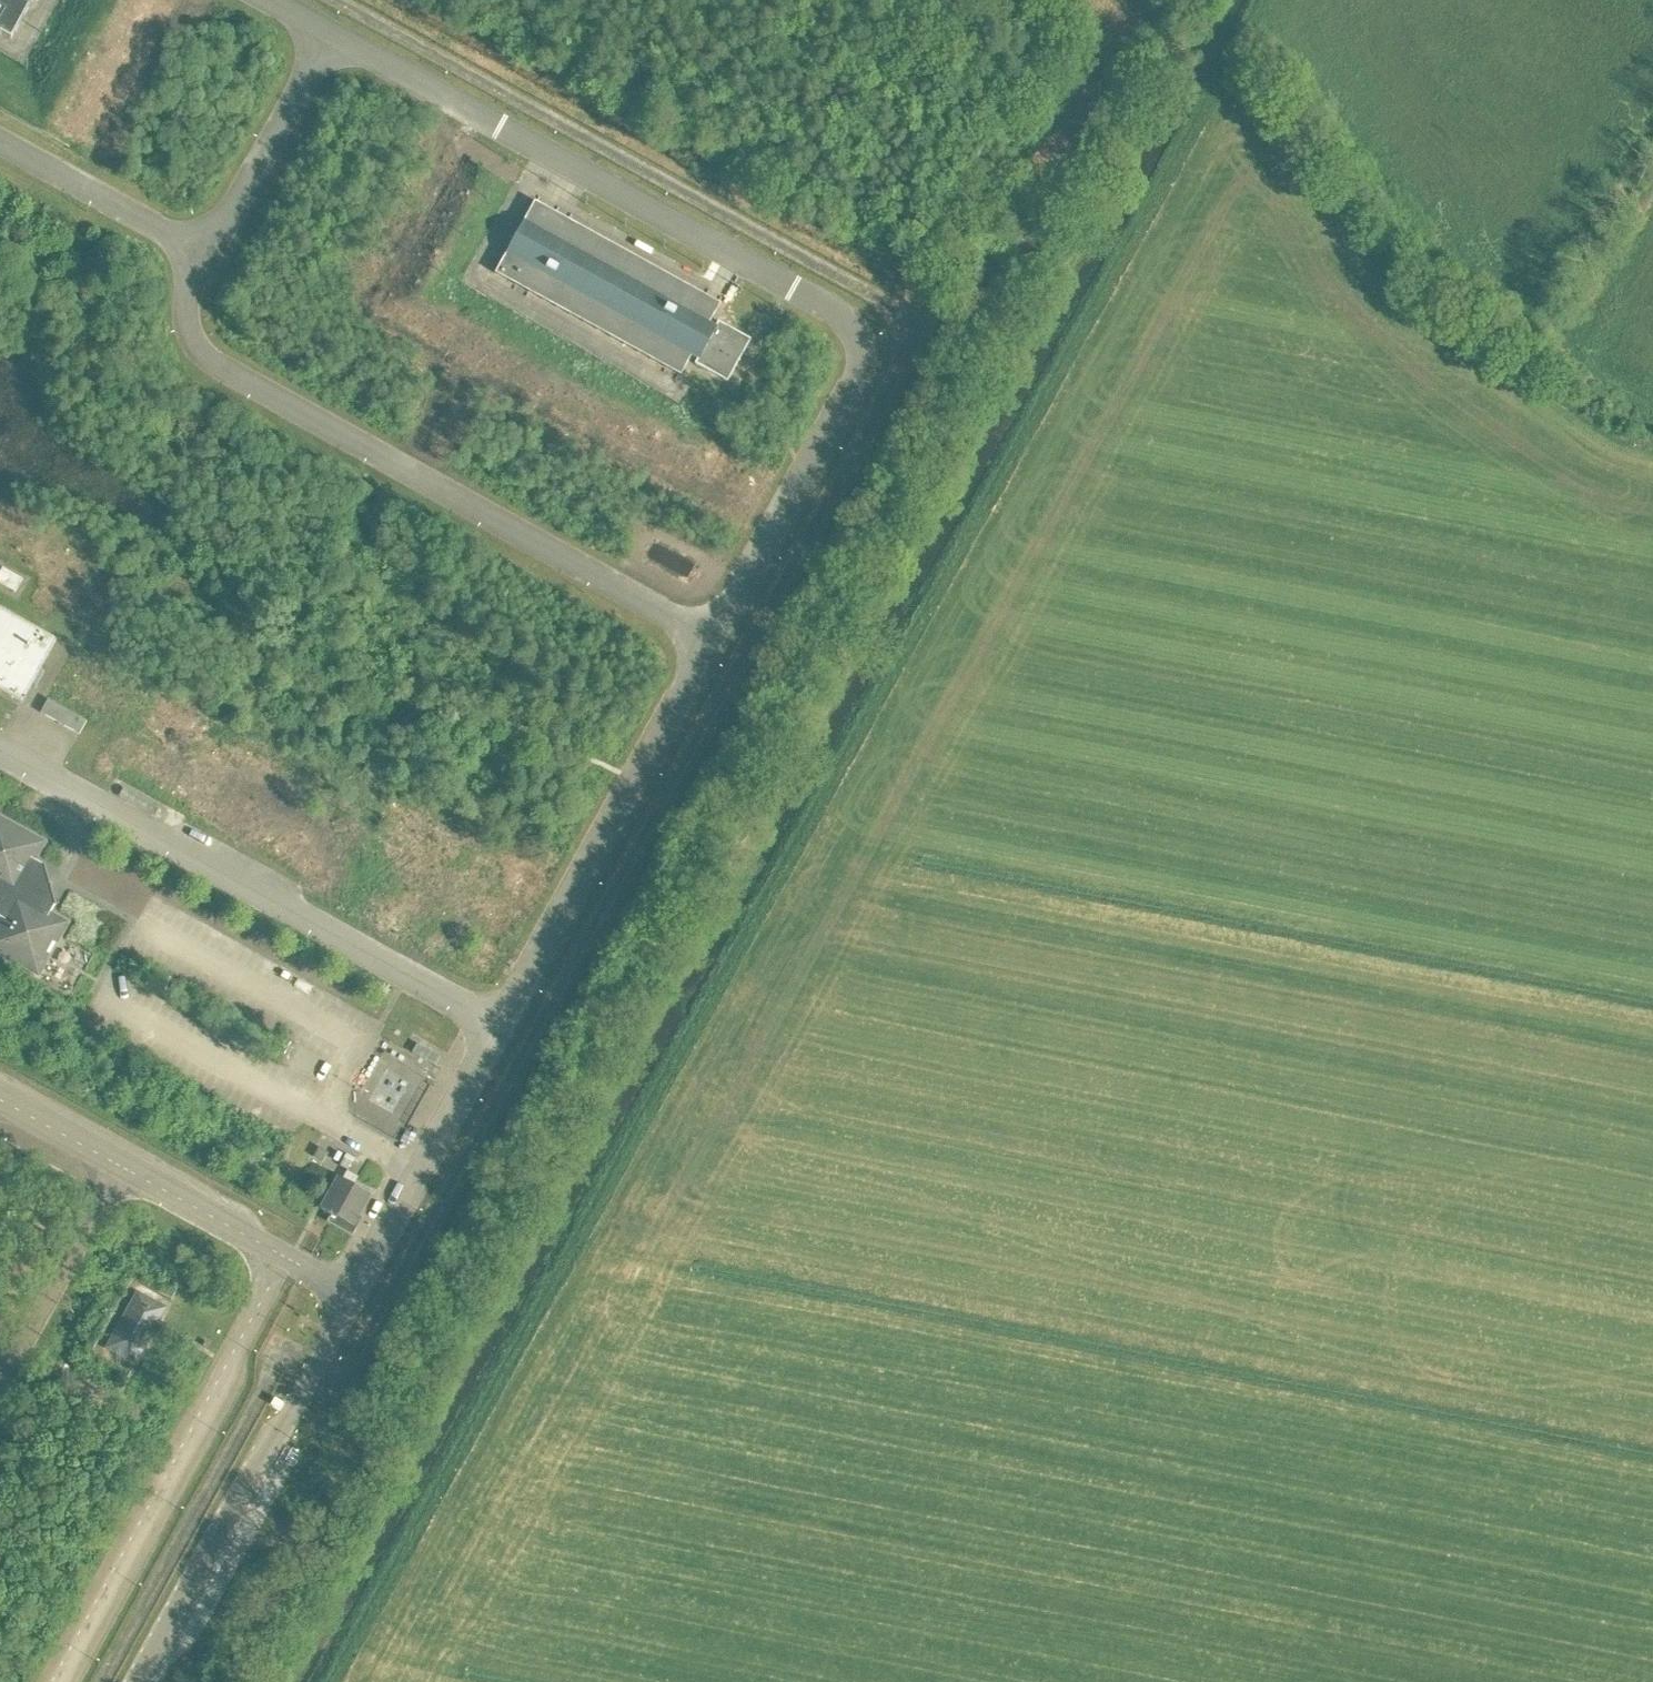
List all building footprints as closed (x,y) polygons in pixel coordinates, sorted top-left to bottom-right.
[(12,37),(32,0),(0,0),(0,31),(12,37)] [(717,305),(532,203),(493,274),(678,376),(688,357),(695,361),(692,365),(724,383),(746,341),(715,324),(713,328),(706,324),(717,305)] [(0,569),(0,588),(10,594),(18,579),(0,569)] [(21,704),(30,687),(40,670),(56,642),(0,610),(0,692),(21,704)] [(82,721),(44,699),(37,713),(75,735),(82,721)] [(0,817),(0,958),(36,977),(65,922),(47,913),(51,905),(41,866),(33,862),(44,840),(0,817)] [(435,1056),(412,1043),(407,1052),(430,1065),(435,1056)] [(323,1152),(314,1147),(309,1157),(318,1162),(323,1152)] [(353,1228),(371,1196),(339,1179),(321,1211),(353,1228)] [(135,1367),(167,1309),(136,1292),(104,1350),(135,1367)]
